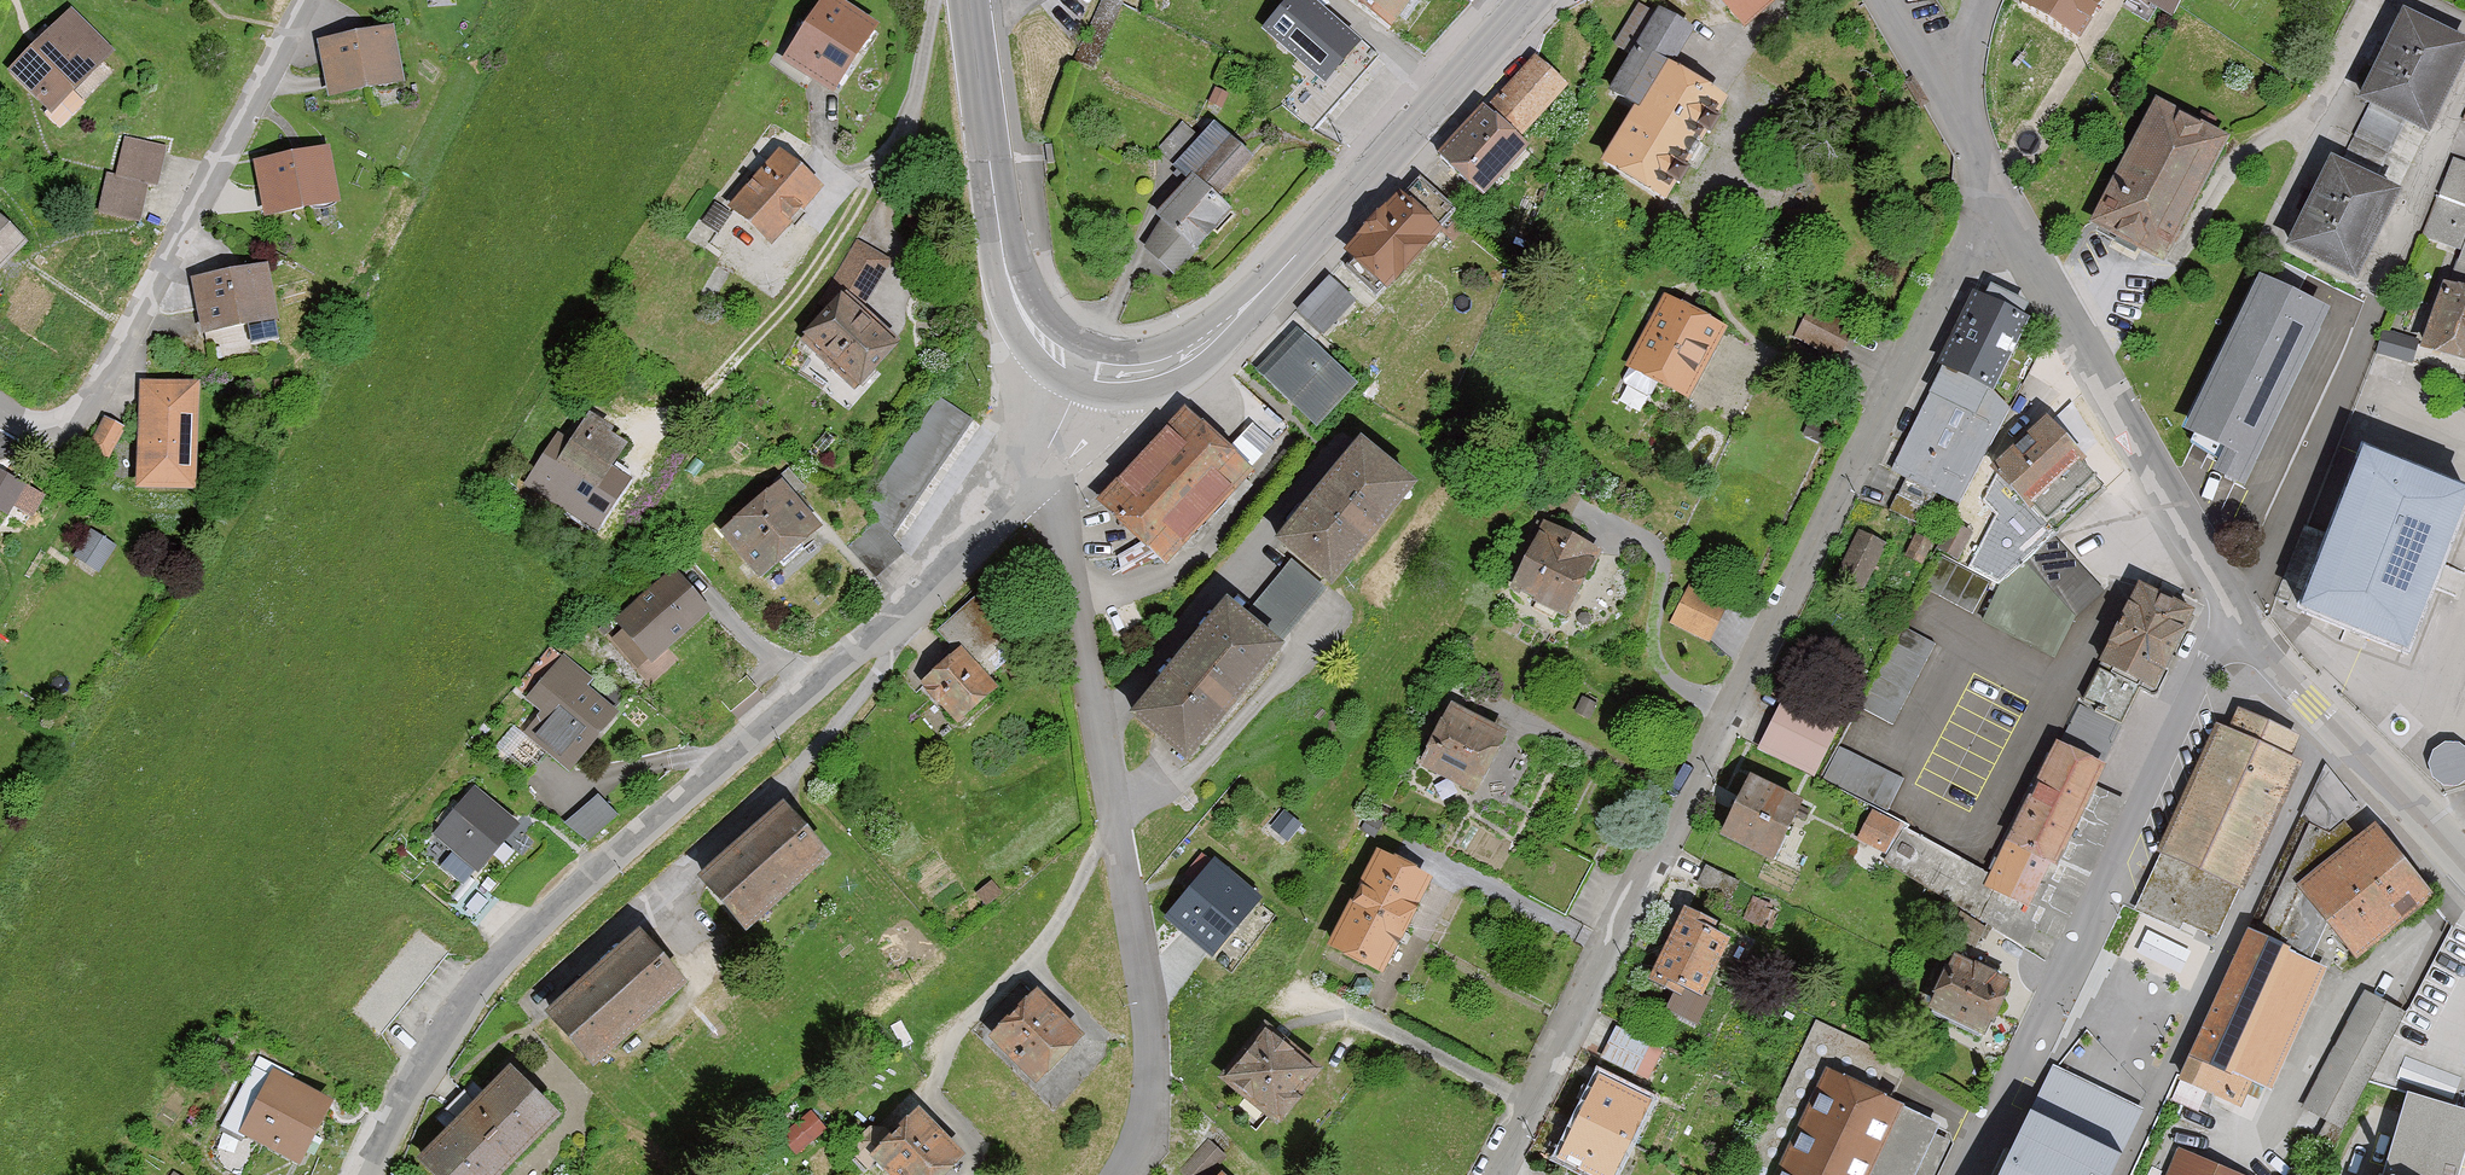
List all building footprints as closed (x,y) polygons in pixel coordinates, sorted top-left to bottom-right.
[(838,0),(824,0),(783,63),(833,95),(878,26),(838,0)] [(1390,30),(1413,0),(1349,0),(1390,30)] [(1747,29),(1779,0),(1720,0),(1747,29)] [(2020,4),(2078,41),(2105,0),(2023,0),(2020,4)] [(2169,14),(2177,0),(2145,0),(2169,14)] [(1658,11),(1656,15),(1639,5),(1615,45),(1631,55),(1609,93),(1636,109),(1601,165),(1666,204),(1726,104),(1671,72),(1695,33),(1658,11)] [(112,51),(71,10),(9,72),(47,110),(44,113),(59,128),(84,102),(73,91),(112,51)] [(2402,15),(2359,102),(2368,106),(2403,124),(2424,134),(2464,53),(2464,47),(2402,15)] [(393,28),(319,40),(329,97),(402,84),(393,28)] [(1347,32),(1283,105),(1312,130),(1377,58),(1347,32)] [(1568,89),(1535,57),(1438,157),(1483,200),(1529,153),(1518,142),(1568,89)] [(2091,225),(2160,261),(2226,137),(2157,100),(2091,225)] [(2368,106),(2338,164),(2374,182),(2403,124),(2368,106)] [(1182,123),(1155,150),(1187,182),(1154,216),(1160,222),(1153,229),(1144,249),(1171,275),(1231,214),(1215,199),(1253,161),(1215,123),(1199,140),(1182,123)] [(156,185),(164,147),(124,138),(116,174),(108,172),(99,212),(137,220),(145,182),(156,185)] [(338,206),(329,149),(255,161),(264,217),(338,206)] [(822,191),(780,152),(727,209),(770,248),(822,191)] [(2338,164),(2332,161),(2288,249),(2356,283),(2400,195),(2374,182),(2338,164)] [(2451,162),(2427,236),(2464,249),(2452,287),(2445,284),(2423,350),(2464,364),(2464,167),(2451,162)] [(1403,195),(1400,193),(1343,251),(1353,261),(1346,268),(1376,297),(1383,289),(1387,293),(1443,235),(1437,229),(1454,212),(1420,179),(1403,195)] [(0,219),(0,270),(26,244),(0,219)] [(835,282),(869,299),(892,254),(858,237),(835,282)] [(275,322),(264,266),(190,279),(201,336),(275,322)] [(1328,277),(1296,307),(1322,334),(1354,305),(1328,277)] [(2253,388),(2276,400),(2318,314),(2252,282),(2217,355),(2259,376),(2253,388)] [(1983,299),(1971,293),(1937,365),(1942,367),(1894,469),(1907,476),(1892,509),(1920,522),(1934,491),(1958,503),(2006,402),(1993,395),(2028,321),(2022,317),(2028,304),(1989,286),(1983,299)] [(846,293),(800,342),(855,393),(901,345),(846,293)] [(1727,328),(1664,294),(1625,367),(1688,400),(1727,328)] [(1794,338),(1838,360),(1853,329),(1810,308),(1794,338)] [(1355,387),(1297,329),(1256,370),(1314,428),(1355,387)] [(2217,355),(2205,349),(2168,425),(2222,451),(2253,388),(2259,376),(2217,355)] [(199,381),(138,381),(136,489),(198,490),(199,381)] [(938,396),(860,510),(893,533),(972,419),(938,396)] [(1228,450),(1185,408),(1095,502),(1163,567),(1253,474),(1249,470),(1273,444),(1253,425),(1228,450)] [(628,440),(589,415),(555,467),(594,492),(628,440)] [(108,462),(127,428),(105,416),(86,450),(108,462)] [(2084,456),(2046,416),(1990,469),(2029,511),(2033,507),(2055,530),(2103,485),(2079,461),(2084,456)] [(1418,488),(1363,441),(1276,542),(1295,558),(1328,587),(1332,589),(1418,488)] [(2296,614),(2410,659),(2464,519),(2464,493),(2362,453),(2329,537),(2304,527),(2276,599),(2298,607),(2296,614)] [(29,520),(45,490),(0,466),(0,505),(29,520)] [(820,528),(780,483),(721,536),(761,581),(820,528)] [(876,522),(849,547),(877,577),(904,552),(876,522)] [(1600,550),(1545,523),(1511,590),(1566,617),(1600,550)] [(76,554),(101,571),(121,541),(95,525),(76,554)] [(1858,529),(1832,580),(1861,594),(1887,543),(1858,529)] [(2103,592),(2049,535),(2001,578),(1982,620),(2052,659),(2073,620),(2103,592)] [(1295,558),(1246,616),(1280,644),(1328,587),(1295,558)] [(1927,588),(1972,611),(1987,580),(1942,558),(1927,588)] [(709,610),(672,569),(615,622),(652,662),(709,610)] [(1670,623),(1708,642),(1727,602),(1689,584),(1670,623)] [(2060,743),(2100,763),(2140,683),(2154,690),(2193,612),(2140,586),(2083,699),(2082,699),(2060,743)] [(940,628),(959,650),(922,683),(957,723),(997,687),(990,679),(1025,648),(978,595),(940,628)] [(1246,616),(1228,600),(1130,715),(1186,762),(1284,648),(1280,644),(1246,616)] [(1861,708),(1891,723),(1931,644),(1901,629),(1861,708)] [(591,680),(563,656),(525,700),(540,713),(525,731),(569,770),(618,714),(586,687),(591,680)] [(1840,725),(1783,697),(1757,750),(1814,778),(1840,725)] [(1506,730),(1449,703),(1419,765),(1476,792),(1506,730)] [(2161,854),(2135,910),(2178,930),(2182,921),(2215,936),(2237,889),(2241,891),(2300,764),(2288,758),(2298,735),(2238,707),(2228,729),(2217,724),(2157,852),(2161,854)] [(1901,779),(1885,810),(1883,815),(1873,810),(1858,839),(1883,851),(1900,817),(1916,825),(1912,833),(1959,857),(1982,810),(1979,808),(2004,758),(1935,723),(1909,774),(1905,771),(1901,779)] [(2036,927),(2055,937),(2124,799),(2095,784),(2104,766),(2100,763),(2060,743),(2056,742),(1990,872),(1959,857),(1912,833),(1902,828),(1886,864),(2027,947),(2036,927)] [(2433,745),(2434,774),(2464,773),(2464,744),(2433,745)] [(1885,810),(1901,779),(1836,747),(1821,777),(1885,810)] [(2306,958),(2323,919),(2355,959),(2433,898),(2375,824),(2360,835),(2345,821),(2361,807),(2325,765),(2177,1079),(2180,1080),(2172,1099),(2197,1110),(2205,1093),(2240,1108),(2252,1080),(2274,1090),(2328,968),(2306,958)] [(587,805),(587,774),(539,773),(539,804),(587,805)] [(1803,800),(1751,774),(1720,837),(1772,862),(1803,800)] [(519,826),(475,788),(419,851),(461,887),(449,901),(472,922),(493,898),(472,879),(519,826)] [(565,820),(584,840),(612,814),(593,794),(565,820)] [(831,856),(782,803),(700,879),(748,932),(831,856)] [(1431,878),(1376,850),(1326,946),(1381,974),(1431,878)] [(1261,898),(1213,858),(1164,916),(1212,956),(1261,898)] [(1777,904),(1753,892),(1740,920),(1764,932),(1777,904)] [(1718,923),(1685,907),(1648,981),(1673,993),(1665,1009),(1696,1024),(1710,996),(1704,993),(1730,939),(1713,931),(1718,923)] [(687,985),(637,929),(544,1011),(594,1066),(687,985)] [(1929,1009),(1984,1035),(2010,981),(1955,955),(1929,1009)] [(1084,1034),(1038,988),(988,1038),(1035,1084),(1084,1034)] [(2342,1130),(2404,1012),(2365,991),(2302,1109),(2342,1130)] [(1937,1125),(1871,1093),(1890,1055),(1816,1020),(1742,1174),(1913,1174),(1937,1125)] [(1321,1070),(1263,1023),(1220,1076),(1278,1123),(1321,1070)] [(1651,1044),(1616,1026),(1600,1057),(1635,1074),(1651,1044)] [(509,1067),(416,1161),(431,1174),(501,1174),(559,1116),(509,1067)] [(2143,1111),(2052,1067),(2000,1174),(2112,1174),(2143,1111)] [(299,1165),(334,1103),(274,1069),(268,1078),(253,1069),(221,1125),(240,1136),(242,1132),(299,1165)] [(1600,1076),(1558,1159),(1590,1174),(1612,1174),(1650,1101),(1600,1076)] [(2464,1149),(2464,1110),(2406,1093),(2383,1174),(2458,1174),(2464,1149)] [(918,1108),(870,1156),(890,1174),(941,1174),(964,1152),(918,1108)] [(795,1153),(825,1127),(810,1110),(780,1136),(795,1153)] [(1177,1172),(1180,1174),(1208,1174),(1226,1156),(1207,1139),(1177,1172)] [(2174,1152),(2165,1174),(2233,1174),(2174,1152)]
